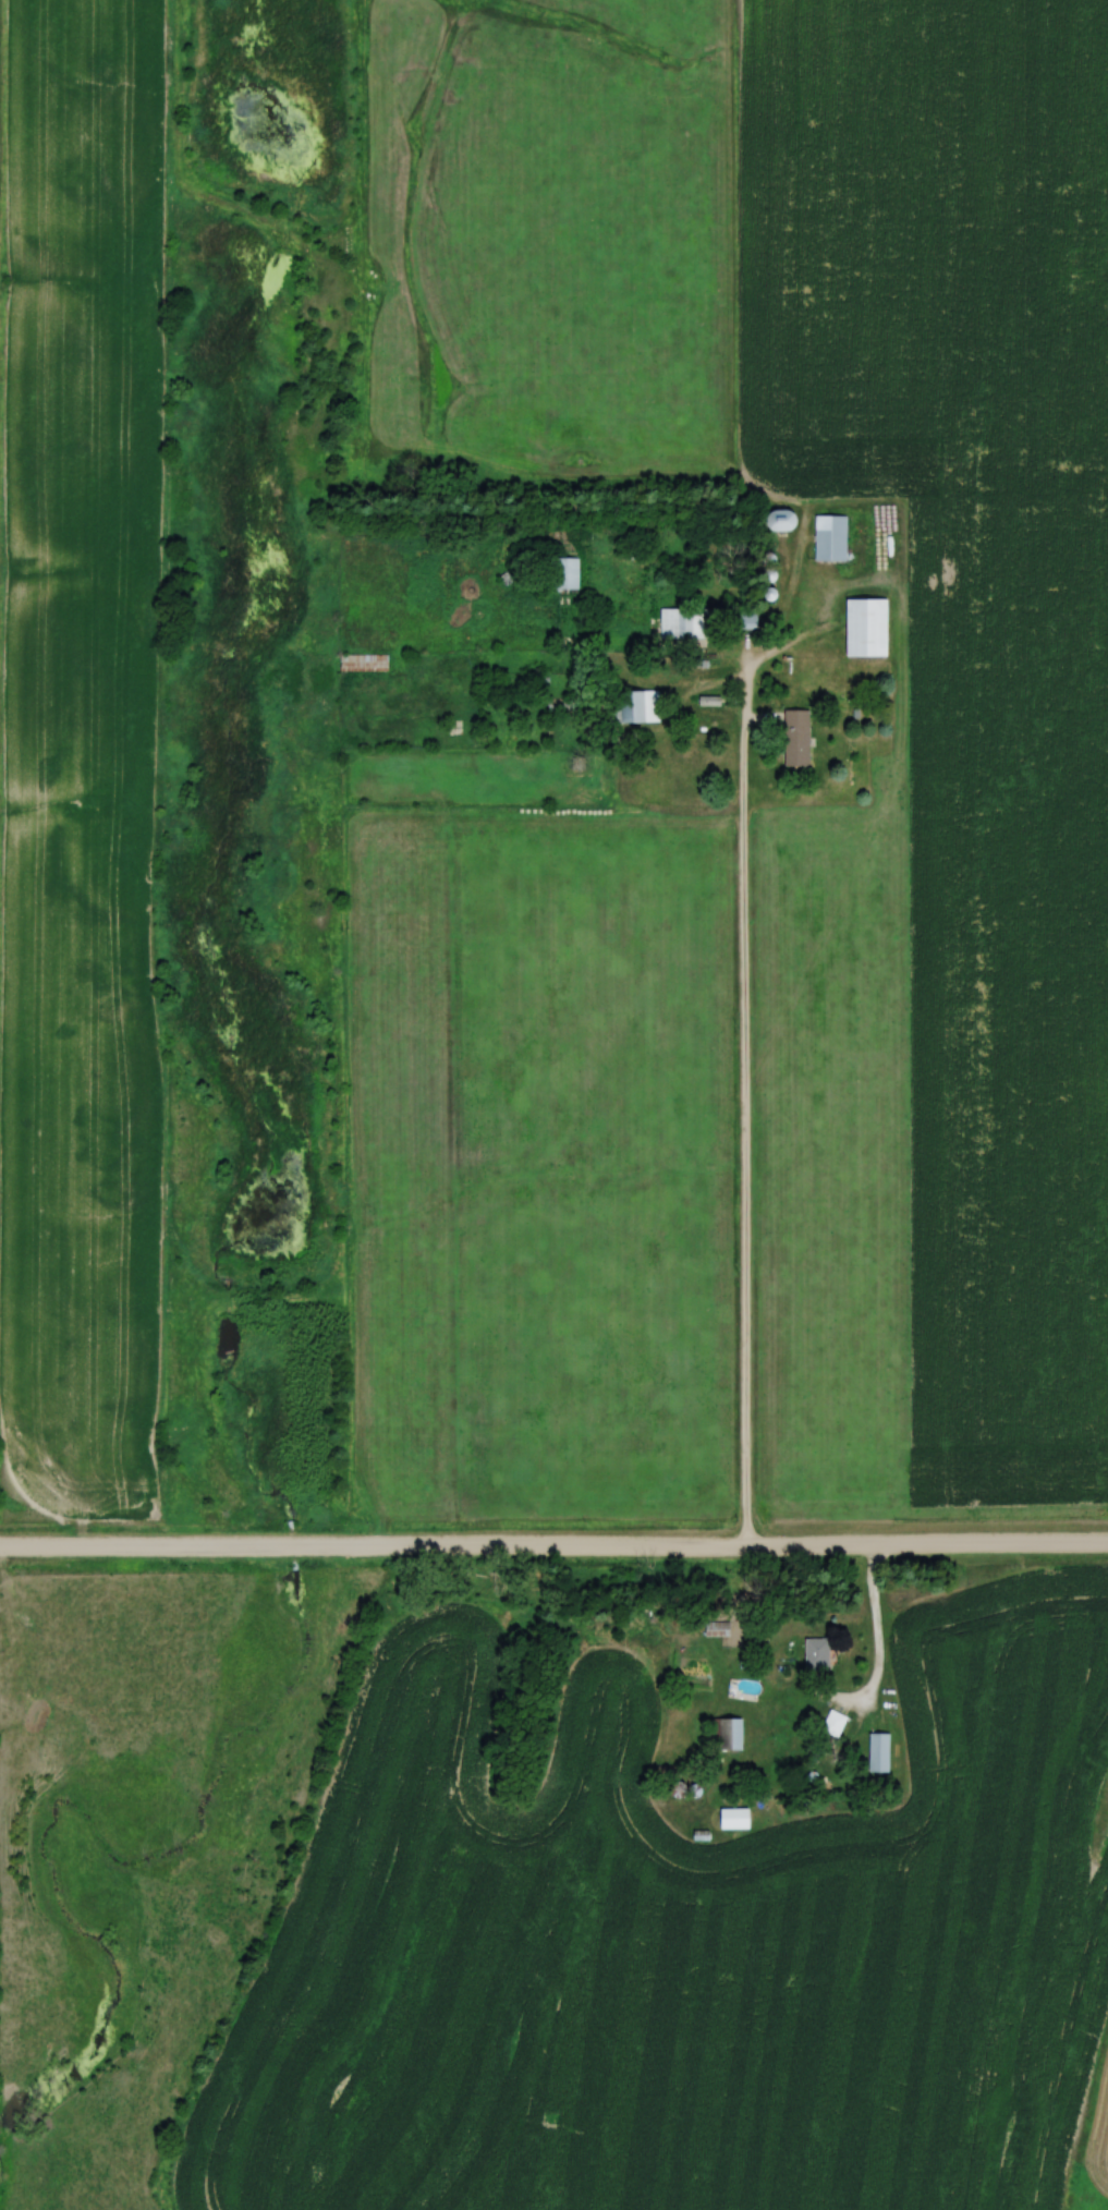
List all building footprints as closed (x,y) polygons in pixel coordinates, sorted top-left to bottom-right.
[(846,561),(846,516),(815,516),(815,561),(846,561)] [(578,557),(564,557),(564,591),(578,591),(578,557)] [(889,656),(889,599),(847,599),(847,656),(889,656)] [(660,639),(706,640),(707,609),(661,608),(660,639)] [(387,671),(387,654),(341,654),(341,671),(387,671)] [(658,722),(658,690),(638,690),(638,722),(658,722)] [(810,766),(810,709),(785,709),(785,766),(810,766)] [(803,1671),(829,1671),(829,1638),(803,1638),(803,1671)] [(742,1748),(742,1718),(716,1718),(716,1748),(742,1748)] [(867,1771),(890,1771),(890,1733),(867,1733),(867,1771)] [(751,1808),(719,1808),(719,1828),(751,1828),(751,1808)]
